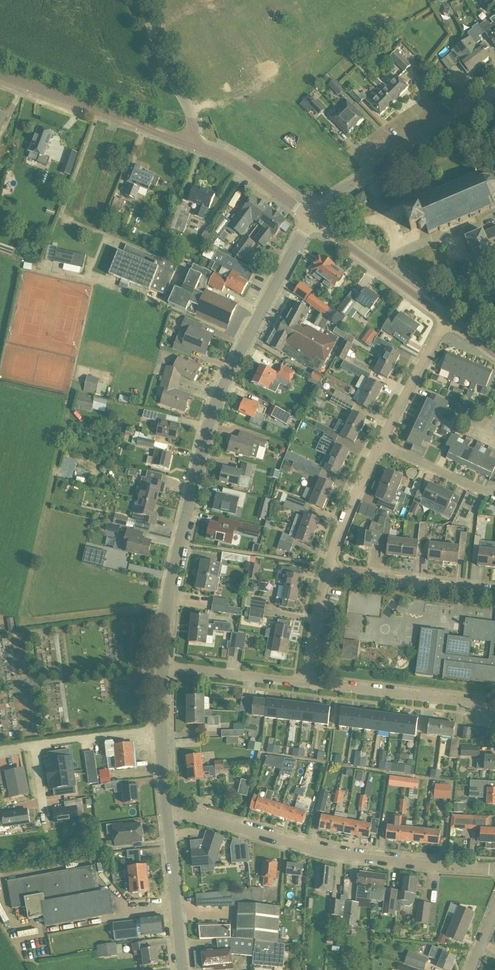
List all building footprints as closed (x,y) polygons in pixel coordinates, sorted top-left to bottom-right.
[(484,8),(494,1),(494,0),(479,0),(484,8)] [(450,8),(449,4),(443,7),(445,10),(444,11),(443,13),(453,16),(454,14),(451,7),(450,8)] [(494,17),(490,20),(493,23),(490,25),(488,23),(480,22),(478,24),(484,30),(483,31),(489,38),(494,46),(494,17)] [(471,53),(479,65),(489,58),(484,52),(489,48),(484,42),(479,46),(477,43),(482,40),(473,29),(468,33),(468,35),(470,37),(463,42),(471,53)] [(470,72),(479,65),(471,53),(463,42),(451,51),(452,53),(442,61),(449,70),(459,63),(467,74),(470,72)] [(405,72),(411,66),(396,51),(390,58),(405,72)] [(378,88),(393,103),(408,88),(398,78),(388,88),(382,83),(378,79),(373,83),(378,88)] [(338,96),(345,90),(334,80),(328,86),(338,96)] [(319,115),(324,109),(315,100),(322,93),(317,88),(304,100),(319,115)] [(381,115),(393,103),(378,88),(368,97),(363,92),(361,95),(355,89),(349,94),(359,105),(365,99),(371,105),(381,115)] [(329,101),(336,108),(341,103),(334,96),(329,101)] [(346,108),(341,113),(356,127),(365,118),(347,100),(342,105),(346,108)] [(356,127),(341,113),(337,117),(333,113),(329,118),(347,136),(356,127)] [(44,157),(50,141),(53,140),(54,137),(53,134),(53,133),(39,128),(32,145),(31,145),(28,151),(34,153),(31,160),(37,162),(40,156),(44,157)] [(64,165),(61,172),(71,176),(73,168),(64,165)] [(156,187),(160,178),(154,176),(155,175),(144,171),(145,170),(134,166),(127,183),(129,184),(125,196),(136,200),(141,188),(148,191),(151,185),(156,187)] [(42,184),(47,172),(40,169),(36,181),(42,184)] [(485,169),(477,173),(477,174),(465,179),(466,180),(415,201),(412,200),(409,202),(407,205),(411,214),(405,216),(411,231),(419,228),(419,230),(422,231),(427,229),(429,234),(480,212),(480,213),(492,208),(493,209),(494,208),(494,171),(485,169)] [(209,209),(215,195),(195,187),(189,201),(198,205),(194,216),(203,219),(207,209),(209,209)] [(364,206),(368,203),(367,200),(368,199),(364,192),(355,198),(360,205),(362,203),(364,206)] [(259,224),(270,209),(254,197),(243,212),(240,210),(236,215),(234,215),(232,219),(232,220),(231,222),(222,215),(213,233),(213,234),(208,242),(222,250),(226,244),(218,239),(219,238),(226,230),(234,236),(237,233),(242,237),(255,220),(259,224)] [(121,211),(125,201),(115,198),(110,212),(114,214),(116,209),(121,211)] [(184,233),(190,214),(186,212),(187,209),(178,206),(170,228),(184,233)] [(270,209),(259,224),(264,227),(254,240),(264,247),(273,235),(275,236),(286,221),(270,209)] [(484,233),(483,230),(465,238),(469,246),(468,246),(472,255),(476,263),(477,263),(479,268),(488,265),(485,259),(493,255),(494,254),(494,228),(484,233)] [(213,234),(206,229),(201,237),(208,241),(213,234)] [(242,261),(255,243),(245,236),(232,254),(242,261)] [(242,295),(248,283),(255,271),(229,257),(217,251),(218,249),(209,244),(202,256),(215,263),(211,270),(215,273),(209,284),(222,292),(225,286),(242,295)] [(177,266),(126,245),(123,253),(119,251),(109,275),(122,280),(119,286),(127,290),(130,283),(149,291),(150,289),(165,296),(177,266)] [(83,269),(86,256),(57,249),(54,262),(83,269)] [(324,279),(334,266),(323,257),(321,260),(319,259),(315,265),(316,266),(313,271),(315,273),(313,277),(320,282),(322,278),(324,279)] [(22,260),(21,267),(29,269),(31,262),(22,260)] [(206,292),(208,287),(206,286),(212,273),(194,264),(182,291),(176,288),(168,304),(186,312),(187,310),(196,314),(195,316),(219,327),(221,322),(227,325),(236,305),(206,292)] [(338,269),(334,266),(335,266),(334,266),(324,279),(325,280),(322,284),(329,289),(332,286),(334,287),(344,274),(343,273),(344,272),(339,268),(338,269)] [(299,287),(294,294),(306,302),(311,295),(299,287)] [(379,299),(366,289),(357,301),(358,302),(356,304),(353,309),(365,318),(379,299)] [(317,301),(318,300),(312,295),(306,303),(316,310),(321,304),(317,301)] [(353,309),(356,304),(347,298),(337,311),(331,321),(338,327),(346,317),(346,318),(353,309)] [(302,325),(309,310),(295,303),(285,321),(278,333),(279,334),(271,347),(314,370),(311,377),(321,383),(325,376),(319,373),(338,338),(329,334),(327,338),(307,327),(307,328),(302,325)] [(324,330),(329,320),(324,317),(324,316),(317,312),(311,323),(324,330)] [(420,327),(401,314),(396,320),(391,317),(382,328),(395,337),(395,336),(405,343),(404,344),(406,345),(420,327)] [(186,336),(209,346),(213,335),(198,329),(200,323),(185,317),(180,329),(188,332),(186,336)] [(344,339),(348,333),(337,327),(333,333),(344,339)] [(369,347),(375,339),(366,333),(361,341),(369,347)] [(352,345),(355,338),(348,334),(344,341),(352,345)] [(205,356),(209,346),(186,336),(185,341),(177,338),(172,349),(187,355),(190,349),(205,356)] [(384,348),(387,343),(377,337),(374,343),(384,348)] [(344,361),(352,346),(343,341),(335,357),(344,361)] [(381,360),(394,367),(400,355),(387,348),(381,360)] [(452,374),(459,358),(448,353),(441,370),(450,373),(447,379),(452,381),(455,375),(452,374)] [(162,380),(174,383),(178,384),(181,375),(194,381),(200,368),(179,358),(174,368),(166,366),(162,380)] [(463,379),(470,363),(459,358),(452,374),(455,375),(461,378),(458,384),(463,386),(466,380),(463,379)] [(370,375),(373,369),(354,359),(351,365),(370,375)] [(387,379),(394,367),(381,360),(374,372),(387,379)] [(475,384),(481,367),(470,363),(463,379),(466,380),(472,383),(469,389),(474,391),(477,385),(475,384)] [(290,383),(295,372),(281,365),(277,373),(261,365),(253,383),(268,391),(268,390),(276,394),(279,386),(279,384),(274,382),(276,377),(290,383)] [(367,382),(370,375),(351,365),(347,371),(367,382)] [(475,384),(477,385),(483,387),(480,393),(485,395),(488,389),(486,388),(492,372),(481,367),(475,384)] [(439,383),(441,377),(432,373),(430,380),(439,383)] [(105,396),(107,385),(99,383),(100,379),(87,376),(84,392),(96,394),(105,396)] [(172,389),(174,383),(162,380),(160,387),(166,390),(161,404),(184,412),(188,398),(181,395),(181,393),(172,389)] [(364,392),(377,399),(383,387),(370,380),(364,392)] [(357,404),(371,411),(377,399),(364,392),(358,389),(353,399),(356,401),(356,403),(358,404),(357,404)] [(356,403),(356,401),(353,399),(336,390),(333,396),(353,407),(356,403)] [(92,413),(95,397),(78,393),(75,409),(92,413)] [(435,417),(436,414),(439,408),(445,411),(449,402),(432,394),(430,400),(424,398),(419,409),(435,417)] [(350,413),(353,407),(333,396),(330,402),(350,413)] [(319,409),(323,401),(314,397),(310,404),(319,409)] [(252,403),(245,400),(239,413),(254,419),(256,413),(264,416),(267,409),(259,406),(260,404),(253,401),(252,403)] [(287,425),(291,415),(272,406),(267,415),(273,418),(271,421),(279,425),(280,422),(287,425)] [(442,417),(436,414),(435,417),(419,409),(414,420),(430,427),(431,425),(434,419),(440,422),(442,417)] [(176,440),(179,425),(165,422),(167,416),(145,410),(143,418),(160,422),(157,436),(176,440)] [(347,424),(360,431),(366,419),(353,412),(347,424)] [(354,443),(360,431),(347,424),(339,420),(334,431),(339,433),(342,435),(341,436),(354,443)] [(437,428),(431,425),(430,427),(414,420),(408,430),(425,438),(426,435),(429,430),(435,432),(437,428)] [(334,431),(327,428),(325,434),(337,439),(339,433),(334,431)] [(432,438),(426,435),(425,438),(408,430),(403,441),(412,446),(410,451),(423,457),(427,449),(421,447),(424,440),(430,443),(432,438)] [(135,437),(153,441),(154,436),(136,432),(135,437)] [(250,457),(257,458),(260,447),(264,449),(267,440),(257,437),(257,436),(245,432),(242,441),(233,438),(229,451),(250,457)] [(334,445),(337,439),(325,434),(322,440),(334,445)] [(455,435),(454,435),(452,434),(446,447),(450,449),(447,458),(458,463),(465,447),(463,446),(457,443),(460,437),(455,435)] [(132,444),(133,437),(126,435),(124,442),(132,444)] [(155,442),(153,441),(135,437),(133,444),(137,445),(137,446),(154,450),(155,442)] [(476,452),(474,451),(468,448),(471,442),(466,440),(463,446),(465,447),(458,463),(469,468),(476,452)] [(487,457),(485,456),(479,453),(483,444),(478,441),(474,451),(476,452),(469,468),(480,473),(487,457)] [(330,458),(344,464),(350,452),(336,445),(330,458)] [(480,473),(491,478),(493,474),(494,475),(494,460),(490,458),(493,452),(487,449),(485,456),(487,457),(480,473)] [(146,464),(152,466),(168,470),(172,454),(156,450),(154,458),(148,456),(146,464)] [(338,476),(344,464),(330,458),(325,455),(320,466),(323,468),(323,469),(338,476)] [(323,469),(323,468),(320,466),(304,459),(301,465),(321,474),(323,469)] [(286,461),(282,470),(289,473),(293,464),(286,461)] [(251,478),(253,466),(242,464),(241,472),(224,468),(220,482),(239,486),(241,476),(251,478)] [(298,471),(318,480),(321,474),(301,465),(298,471)] [(415,466),(406,468),(408,477),(417,475),(415,466)] [(137,477),(139,471),(127,468),(125,474),(137,477)] [(280,471),(272,469),(270,477),(278,479),(280,471)] [(381,485),(397,491),(401,484),(404,485),(407,479),(387,471),(381,485)] [(140,500),(156,504),(159,490),(163,491),(165,484),(145,479),(140,500)] [(315,492),(329,498),(334,485),(320,480),(315,492)] [(415,499),(420,488),(421,485),(415,482),(409,496),(415,499)] [(69,486),(65,483),(61,489),(65,492),(69,486)] [(427,491),(420,488),(415,499),(414,502),(409,513),(414,515),(419,504),(421,505),(423,500),(435,505),(442,489),(430,484),(427,491)] [(394,500),(397,491),(381,485),(376,498),(383,501),(381,507),(394,512),(396,506),(396,505),(398,502),(394,500)] [(315,492),(307,488),(302,498),(311,502),(309,504),(323,510),(329,498),(315,492)] [(442,489),(435,505),(446,510),(444,516),(451,519),(457,505),(451,502),(454,495),(442,489)] [(245,501),(246,494),(230,490),(229,496),(218,494),(214,510),(235,515),(239,499),(245,501)] [(308,503),(288,495),(286,501),(306,509),(308,503)] [(271,500),(263,498),(257,518),(265,521),(271,500)] [(153,518),(156,504),(140,500),(137,513),(134,513),(132,520),(155,525),(157,519),(153,518)] [(284,507),(303,515),(306,509),(286,501),(284,507)] [(376,507),(362,502),(358,513),(373,518),(376,507)] [(129,517),(115,514),(115,515),(112,514),(110,523),(113,523),(113,524),(126,527),(129,517)] [(301,528),(315,533),(320,520),(305,515),(304,517),(297,515),(293,526),(301,528)] [(380,517),(378,524),(372,522),(368,533),(359,532),(357,547),(372,549),(374,532),(383,536),(386,519),(380,517)] [(254,526),(225,519),(223,526),(211,523),(207,539),(231,545),(234,531),(252,535),(254,526)] [(392,519),(386,519),(383,536),(382,547),(388,548),(387,556),(401,558),(404,540),(389,538),(392,519)] [(272,530),(274,523),(267,521),(265,528),(272,530)] [(423,552),(427,523),(420,523),(418,542),(404,540),(401,558),(416,559),(417,551),(423,552)] [(443,563),(445,545),(430,543),(433,524),(427,523),(423,552),(429,553),(428,561),(443,563)] [(290,553),(292,546),(295,538),(297,539),(296,540),(311,546),(315,533),(301,528),(293,526),(290,535),(283,533),(277,549),(290,553)] [(148,557),(151,542),(138,539),(140,533),(128,530),(125,542),(129,543),(127,552),(148,557)] [(445,545),(443,563),(457,564),(458,557),(464,558),(467,533),(461,532),(459,547),(445,545)] [(493,568),(494,551),(480,549),(482,536),(475,536),(473,558),(479,559),(478,567),(493,568)] [(107,552),(86,547),(82,562),(103,567),(107,552)] [(249,564),(251,557),(223,552),(221,560),(249,564)] [(199,575),(218,579),(221,565),(202,561),(199,575)] [(257,581),(260,566),(250,564),(247,579),(257,581)] [(285,587),(300,590),(302,577),(300,577),(302,570),(282,567),(281,571),(279,571),(277,580),(286,581),(285,587)] [(215,593),(218,579),(199,575),(196,589),(215,593)] [(264,583),(261,583),(260,591),(267,592),(268,585),(269,584),(266,584),(264,583)] [(297,603),(300,590),(285,587),(282,600),(276,599),(275,605),(280,606),(280,607),(294,609),(296,603),(297,603)] [(213,605),(229,607),(230,600),(214,597),(213,605)] [(246,608),(265,611),(266,601),(245,597),(243,606),(246,607),(246,608)] [(243,609),(229,607),(213,605),(212,611),(242,616),(243,609)] [(264,619),(265,611),(246,608),(245,615),(249,615),(249,617),(264,619)] [(208,630),(208,631),(230,633),(231,624),(214,622),(214,625),(208,624),(209,617),(192,615),(190,628),(208,630)] [(466,618),(465,625),(464,625),(463,626),(465,626),(463,638),(437,635),(437,631),(438,631),(421,629),(422,630),(416,676),(433,678),(433,677),(433,675),(443,676),(442,679),(443,679),(443,678),(494,685),(494,622),(466,618)] [(275,639),(290,642),(292,629),(291,629),(292,622),(278,620),(277,626),(276,630),(269,629),(266,630),(265,637),(275,639)] [(206,644),(208,631),(208,630),(190,628),(189,643),(206,644)] [(236,648),(238,634),(232,633),(230,642),(228,642),(227,648),(229,650),(228,657),(235,658),(236,648)] [(236,648),(244,649),(246,635),(238,634),(236,648)] [(287,655),(290,642),(275,639),(272,652),(271,658),(284,661),(285,655),(287,655)] [(344,640),(342,659),(385,664),(387,645),(364,643),(344,640)] [(412,648),(403,648),(403,657),(412,657),(412,648)] [(204,711),(204,710),(205,697),(187,697),(187,710),(204,711)] [(246,712),(248,698),(242,697),(240,706),(233,705),(232,711),(246,712)] [(265,717),(267,701),(254,699),(252,716),(265,717)] [(277,719),(279,702),(267,701),(265,717),(277,719)] [(290,720),(292,704),(279,702),(277,719),(290,720)] [(303,722),(305,705),(292,704),(290,720),(303,722)] [(316,723),(318,707),(305,705),(303,722),(316,723)] [(318,707),(316,723),(328,725),(330,708),(318,707)] [(352,728),(354,711),(342,709),(339,726),(352,728)] [(204,711),(187,710),(187,724),(204,724),(204,717),(211,717),(211,716),(211,710),(204,710),(204,711)] [(365,730),(367,713),(354,711),(352,728),(365,730)] [(378,731),(380,714),(367,713),(365,730),(378,731)] [(390,733),(392,716),(380,714),(378,731),(390,733)] [(213,716),(211,716),(211,717),(208,717),(208,726),(219,726),(219,717),(213,716)] [(403,735),(405,718),(392,716),(390,733),(403,735)] [(405,718),(403,735),(416,736),(418,719),(405,718)] [(441,737),(442,723),(429,721),(427,735),(441,737)] [(442,723),(441,737),(452,738),(450,758),(458,759),(460,738),(454,738),(456,724),(442,723)] [(222,737),(243,737),(243,724),(233,724),(233,731),(222,731),(222,737)] [(470,740),(471,729),(465,728),(463,739),(470,740)] [(473,729),(471,740),(494,743),(494,731),(473,729)] [(260,751),(261,743),(249,742),(248,750),(260,751)] [(133,744),(115,746),(117,770),(135,768),(133,744)] [(274,745),(272,753),(279,754),(281,747),(274,745)] [(479,757),(479,748),(462,748),(462,754),(462,756),(467,756),(479,757)] [(50,775),(73,772),(70,751),(53,754),(55,762),(48,763),(50,775)] [(324,761),(325,753),(318,752),(317,760),(324,761)] [(203,768),(203,767),(202,755),(187,756),(188,769),(203,768)] [(341,764),(342,755),(335,755),(334,763),(341,764)] [(285,758),(267,756),(264,765),(281,770),(285,759),(285,758)] [(486,757),(485,760),(478,760),(478,767),(485,767),(485,770),(494,771),(494,757),(486,757)] [(292,777),(297,761),(285,759),(281,770),(280,775),(284,777),(285,775),(292,777)] [(458,771),(476,773),(477,764),(459,763),(458,771)] [(397,764),(396,772),(413,775),(414,767),(397,764)] [(203,768),(188,769),(189,781),(204,780),(203,773),(209,773),(209,766),(203,767),(203,768)] [(96,768),(87,770),(89,784),(98,783),(96,768)] [(12,796),(27,794),(22,770),(8,773),(12,796)] [(432,770),(431,778),(440,779),(442,771),(432,770)] [(73,772),(50,775),(52,788),(58,787),(60,795),(77,792),(73,772)] [(364,782),(366,774),(357,772),(355,780),(364,782)] [(395,786),(405,788),(406,778),(396,777),(395,786)] [(251,780),(241,778),(237,792),(247,795),(251,780)] [(419,780),(406,778),(405,788),(418,789),(419,780)] [(111,782),(102,784),(102,785),(105,785),(106,790),(114,789),(115,793),(123,792),(124,804),(139,802),(137,786),(123,787),(122,781),(111,782)] [(489,789),(490,782),(470,781),(469,798),(488,799),(487,805),(494,805),(494,789),(489,789)] [(452,786),(436,785),(434,798),(451,800),(452,786)] [(267,813),(271,802),(254,797),(250,808),(267,813)] [(325,813),(327,800),(319,798),(316,811),(325,813)] [(67,809),(55,810),(57,822),(79,820),(78,809),(82,808),(81,801),(67,803),(67,809)] [(279,817),(283,806),(271,802),(267,813),(279,817)] [(464,803),(455,803),(454,812),(463,813),(464,803)] [(291,821),(294,810),(283,806),(279,817),(291,821)] [(294,810),(291,821),(303,825),(306,813),(294,810)] [(124,814),(126,822),(133,820),(131,812),(124,814)] [(1,818),(3,831),(27,827),(24,813),(1,818)] [(401,828),(402,816),(393,815),(392,827),(387,826),(386,840),(400,841),(401,828)] [(475,830),(476,816),(452,815),(451,828),(475,830)] [(332,831),(334,818),(322,816),(319,829),(332,831)] [(489,828),(490,817),(476,816),(475,830),(481,830),(480,843),(486,844),(485,849),(494,849),(494,829),(489,828)] [(344,834),(347,820),(334,818),(332,831),(344,834)] [(357,836),(359,823),(347,820),(344,834),(357,836)] [(359,823),(357,836),(369,838),(372,825),(359,823)] [(143,842),(141,824),(117,826),(117,825),(107,826),(108,835),(114,834),(116,847),(134,845),(133,843),(143,842)] [(414,829),(401,828),(400,841),(412,842),(414,829)] [(425,844),(426,830),(414,829),(412,842),(425,844)] [(440,845),(441,832),(426,830),(425,844),(440,845)] [(193,867),(214,865),(213,854),(218,853),(224,837),(207,832),(204,840),(191,842),(193,867)] [(233,863),(249,862),(248,845),(234,840),(231,848),(233,863)] [(108,853),(106,842),(92,843),(92,852),(95,851),(96,854),(108,853)] [(128,859),(140,858),(139,850),(127,851),(128,859)] [(276,878),(278,864),(263,862),(261,877),(264,877),(263,887),(273,887),(274,878),(276,878)] [(302,877),(303,866),(288,864),(287,875),(296,876),(295,885),(301,886),(302,877)] [(100,893),(95,866),(8,882),(12,909),(26,907),(29,920),(45,917),(47,927),(115,915),(111,891),(100,893)] [(131,881),(147,879),(147,873),(148,873),(148,867),(146,867),(146,866),(129,868),(129,871),(124,872),(125,879),(130,878),(131,881)] [(332,891),(335,869),(317,867),(315,890),(332,891)] [(371,888),(373,874),(360,872),(358,886),(356,898),(371,900),(371,888)] [(384,889),(386,875),(373,874),(371,888),(371,900),(383,902),(382,914),(395,915),(396,903),(398,892),(398,891),(384,889)] [(401,892),(398,892),(396,903),(402,904),(404,906),(410,907),(412,905),(413,902),(415,903),(415,895),(416,895),(418,879),(403,878),(401,892)] [(147,879),(131,881),(131,883),(125,884),(126,891),(132,891),(132,894),(149,892),(149,891),(150,891),(150,884),(148,885),(147,879)] [(252,888),(252,889),(253,905),(254,905),(263,906),(264,889),(252,888)] [(358,921),(360,903),(349,902),(349,888),(344,888),(344,902),(345,902),(343,925),(356,926),(356,921),(358,921)] [(252,889),(237,891),(238,903),(239,906),(236,939),(256,941),(278,943),(278,939),(280,907),(263,906),(254,905),(253,905),(252,889)] [(237,891),(228,892),(229,906),(239,906),(238,903),(237,891)] [(220,892),(212,893),(213,907),(221,906),(220,892)] [(228,892),(220,892),(221,906),(229,906),(228,892)] [(212,893),(204,894),(205,907),(213,907),(212,893)] [(205,907),(204,894),(196,895),(197,907),(205,907)] [(339,922),(341,901),(331,900),(329,915),(330,915),(330,921),(339,922)] [(429,924),(431,904),(418,902),(416,923),(429,924)] [(462,943),(475,913),(459,907),(446,936),(462,943)] [(163,933),(161,915),(140,917),(140,920),(136,920),(118,922),(120,941),(138,939),(138,935),(142,934),(142,936),(163,933)] [(199,927),(197,928),(198,935),(199,935),(200,939),(217,939),(231,939),(231,925),(218,926),(199,926),(199,927)] [(444,945),(447,937),(440,934),(437,942),(444,945)] [(284,944),(278,944),(234,940),(217,939),(218,950),(202,951),(204,969),(219,968),(220,969),(222,969),(233,969),(232,955),(241,955),(241,949),(254,950),(252,966),(283,968),(285,944),(284,944)] [(116,945),(116,943),(97,946),(98,958),(118,956),(117,953),(123,952),(122,945),(116,945)] [(146,950),(145,943),(133,944),(134,956),(142,955),(144,966),(159,964),(156,948),(146,950)] [(433,946),(428,957),(440,962),(438,968),(443,969),(451,969),(456,958),(444,953),(446,949),(439,946),(438,948),(433,946)] [(429,958),(409,951),(404,964),(421,969),(424,969),(429,958)]
